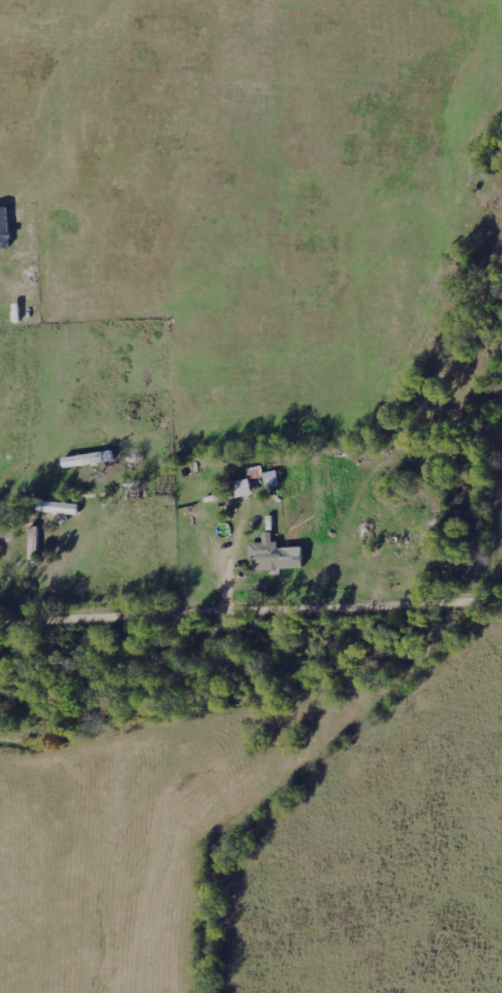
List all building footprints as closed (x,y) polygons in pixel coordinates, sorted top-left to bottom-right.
[(4,243),(4,249),(14,248),(13,207),(0,208),(0,243),(4,243)] [(266,477),(264,466),(249,469),(252,480),(266,477)] [(268,488),(283,485),(280,470),(265,473),(268,488)] [(240,498),(256,495),(253,479),(238,482),(240,498)] [(306,568),(305,548),(282,549),(281,542),(276,542),(276,533),(266,533),(267,543),(253,544),(254,559),(259,559),(260,570),(306,568)]
